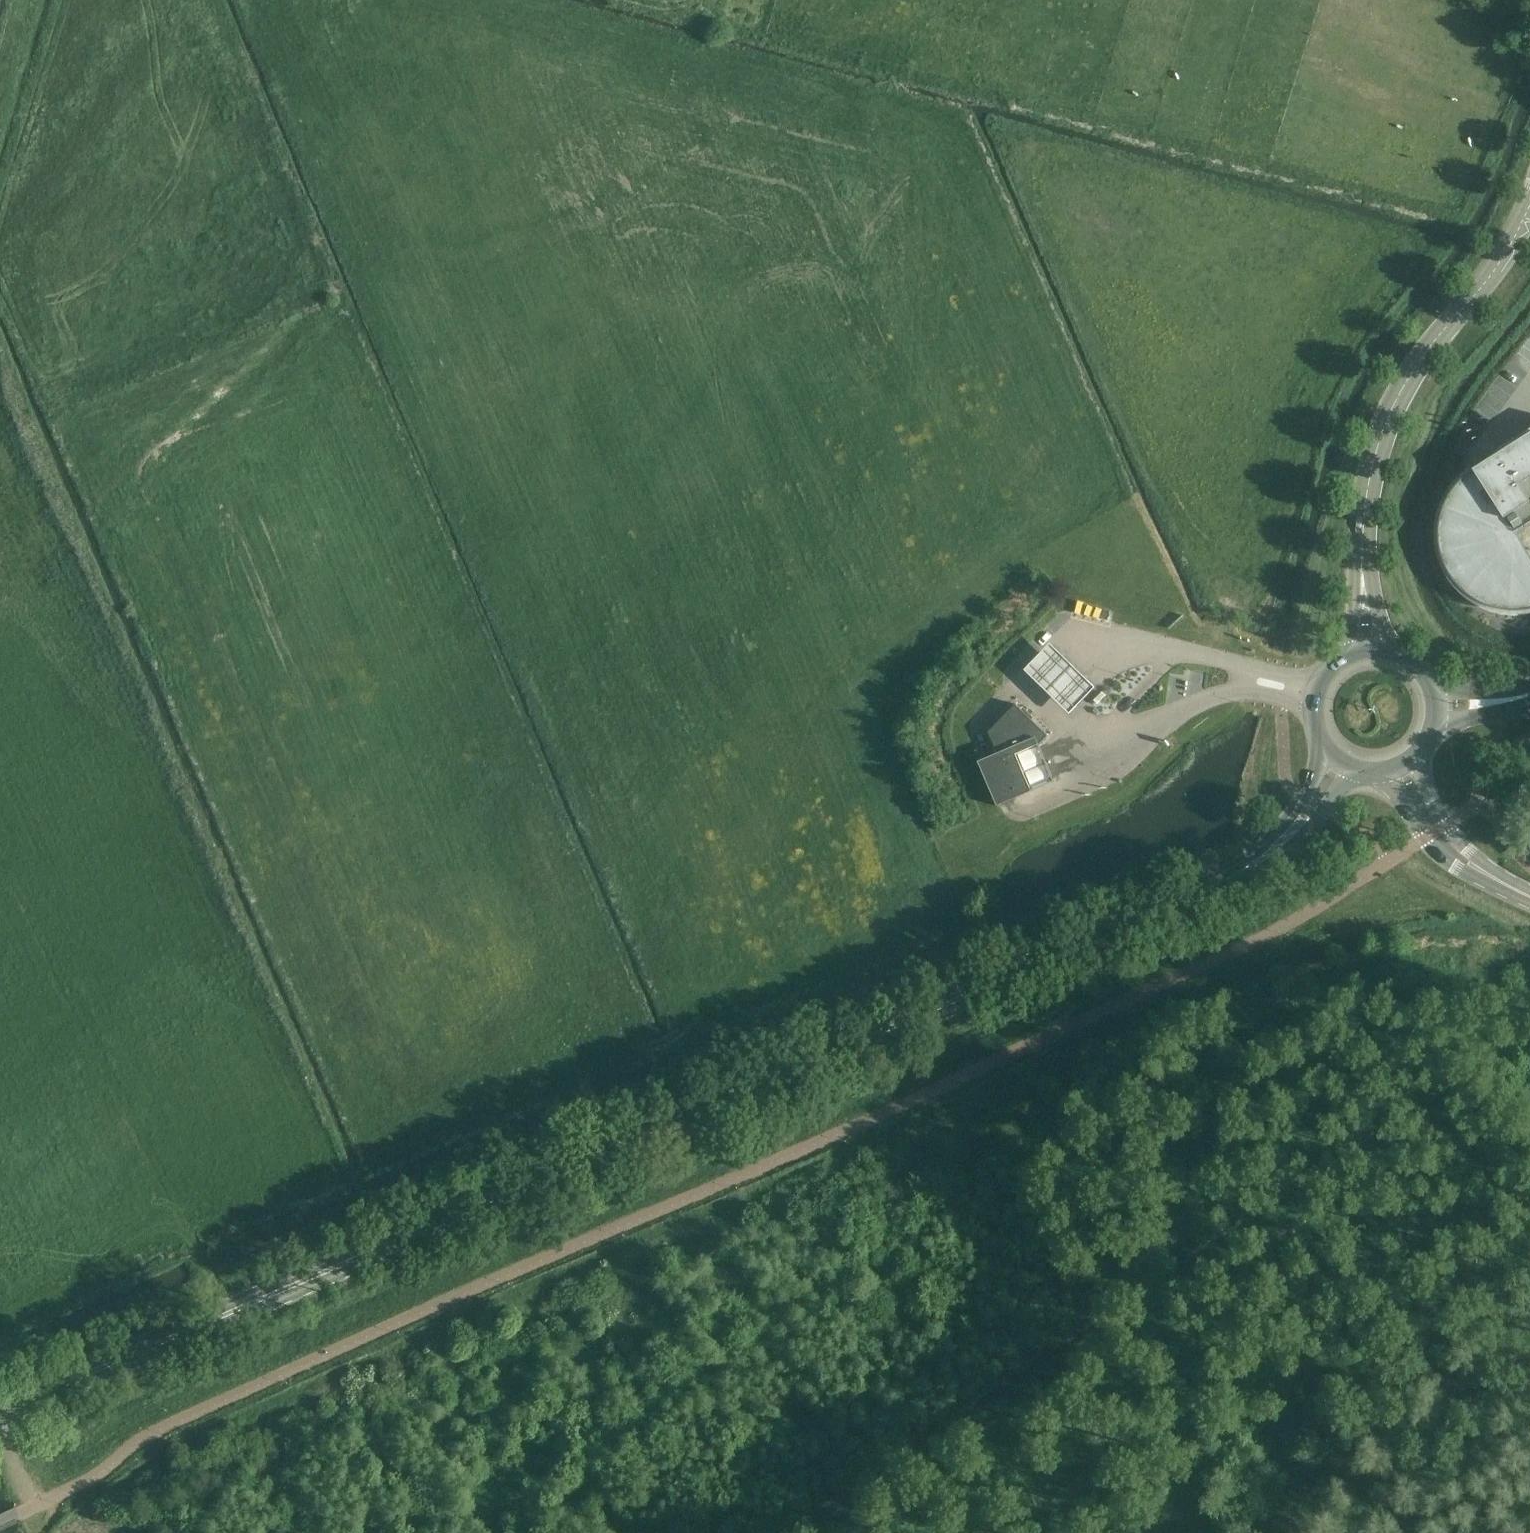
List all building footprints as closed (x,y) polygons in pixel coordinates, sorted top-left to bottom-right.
[(1505,24),(1504,31),(1516,34),(1520,21),(1513,20),(1511,25),(1505,24)] [(1529,527),(1529,435),(1474,471),(1476,474),(1472,477),(1468,480),(1464,483),(1461,487),(1458,490),(1455,494),(1453,498),(1450,503),(1448,507),(1447,512),(1445,516),(1444,521),(1444,526),(1443,531),(1443,535),(1443,540),(1444,545),(1445,550),(1446,554),(1447,559),(1449,564),(1451,568),(1453,572),(1456,576),(1459,580),(1462,584),(1465,587),(1469,591),(1473,594),(1477,596),(1481,599),(1485,601),(1490,603),(1494,605),(1499,606),(1503,607),(1508,607),(1513,608),(1518,608),(1523,608),(1528,607),(1529,607),(1529,555),(1518,535),(1529,527)] [(1062,655),(1050,643),(1025,670),(1035,680),(1071,714),(1096,688),(1062,655)] [(998,754),(996,755),(989,757),(979,762),(998,806),(1010,801),(1055,782),(1040,745),(1048,736),(1018,706),(1017,704),(989,733),(998,754)]
